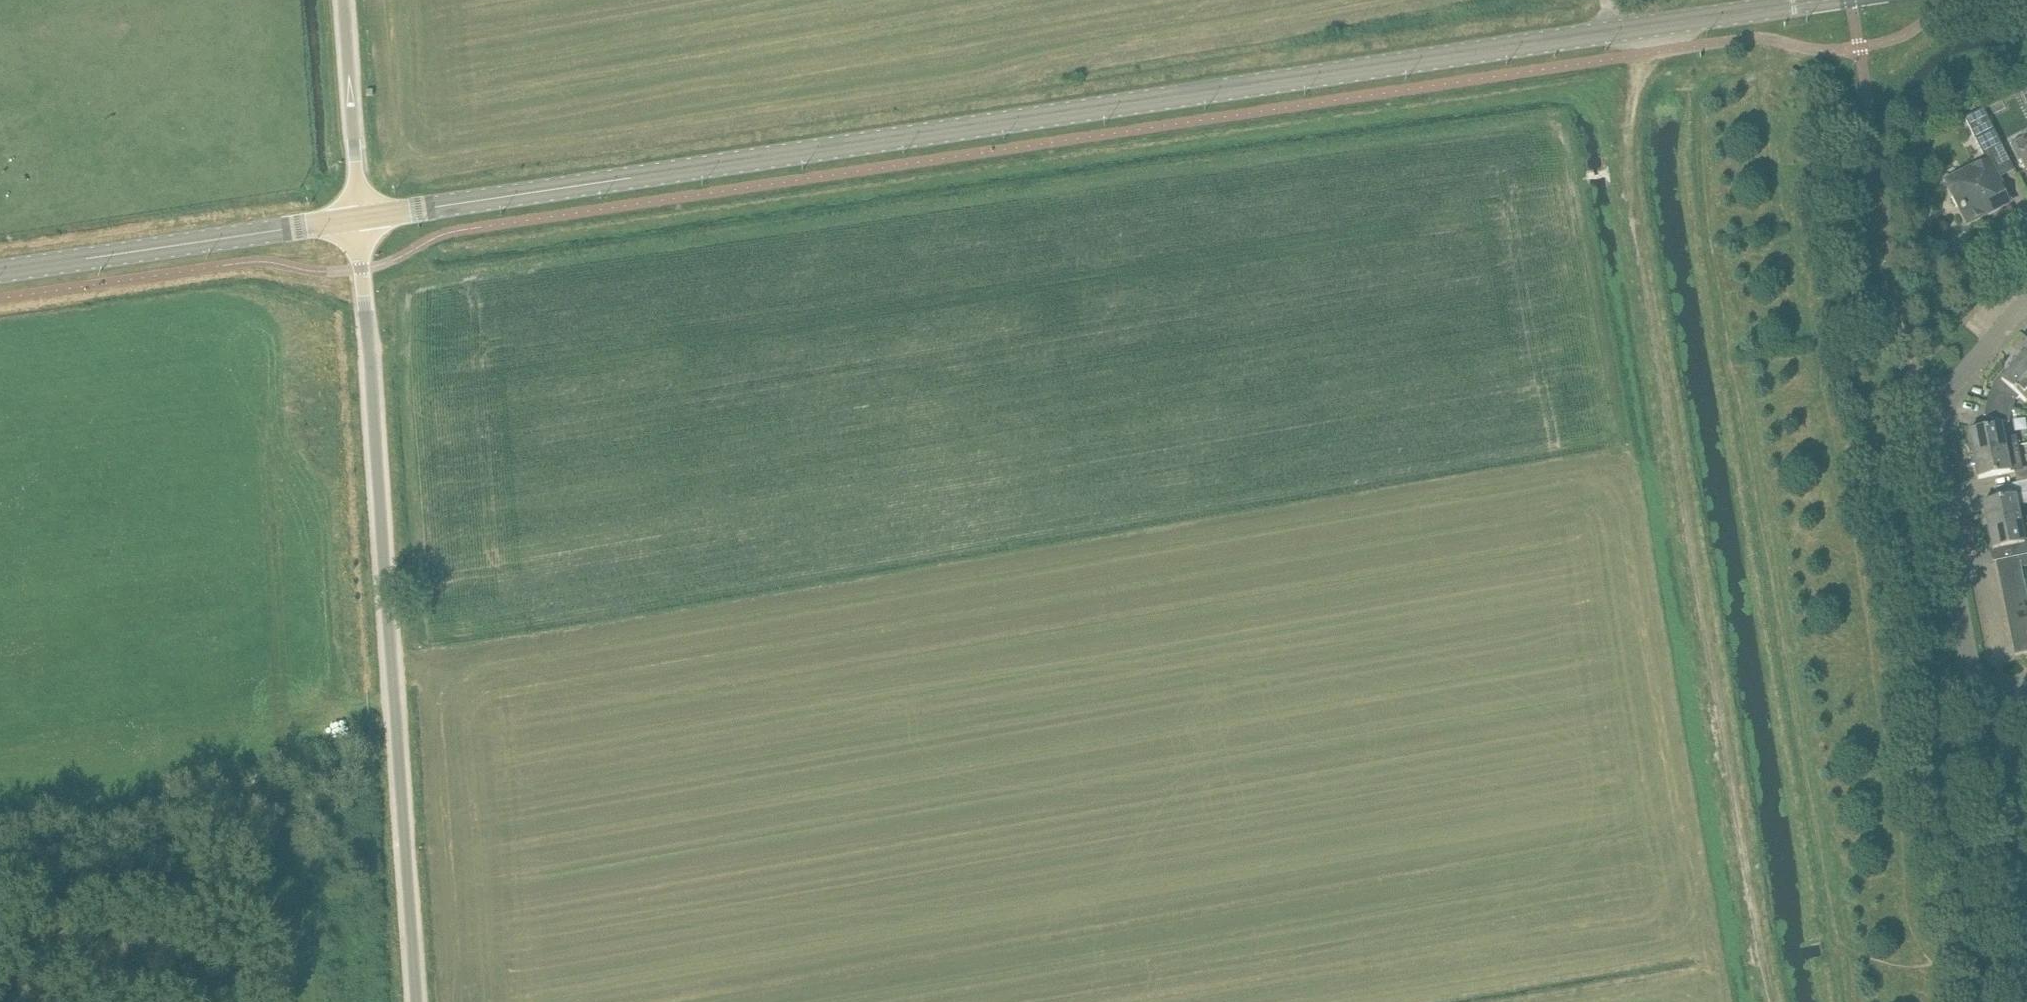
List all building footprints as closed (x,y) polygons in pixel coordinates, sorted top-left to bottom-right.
[(1965,117),(1982,153),(2001,143),(1983,108),(1965,117)] [(2010,143),(2019,160),(2020,159),(2022,162),(2020,163),(2021,165),(2023,164),(2024,167),(2023,168),(2024,170),(2026,169),(2026,137),(2024,136),(2010,143)] [(2008,200),(1988,161),(1949,181),(1968,220),(2008,200)] [(2015,359),(2026,370),(2026,351),(2024,355),(2021,352),(2015,359)] [(2015,359),(2008,366),(2012,369),(2004,377),(2001,374),(1993,383),(1991,391),(1990,391),(1987,403),(2013,410),(2017,394),(2026,401),(2026,400),(2026,370),(2015,359)] [(2013,410),(1987,403),(1984,415),(2003,420),(2010,422),(2013,410)] [(1968,446),(1970,455),(2019,445),(2017,435),(2004,438),(2001,424),(1969,430),(1972,445),(1968,446)] [(2019,445),(1970,455),(1972,464),(1976,463),(1979,478),(2015,471),(2017,482),(2026,480),(2026,467),(2023,468),(2019,445)] [(2017,482),(2019,494),(1983,501),(1988,525),(2020,518),(2017,505),(2026,503),(2026,480),(2017,482)] [(2020,518),(1988,525),(1993,549),(2013,545),(2015,556),(2019,556),(2026,554),(2026,517),(2020,518)] [(2021,566),(2019,556),(1996,561),(1998,571),(2021,566)] [(2000,582),(2023,577),(2021,566),(1998,571),(2000,582)] [(2025,587),(2023,577),(2000,582),(2002,592),(2025,587)] [(2004,602),(2026,597),(2026,595),(2025,587),(2002,592),(2004,602)] [(2004,602),(2006,613),(2026,608),(2026,597),(2004,602)] [(2006,613),(2008,623),(2026,619),(2026,608),(2006,613)] [(2008,623),(2011,633),(2026,630),(2026,619),(2008,623)] [(2026,641),(2026,630),(2011,633),(2013,644),(2026,641)] [(2026,652),(2026,641),(2013,644),(2015,654),(2026,652)] [(1990,647),(1994,662),(2015,657),(2011,642),(1990,647)]
